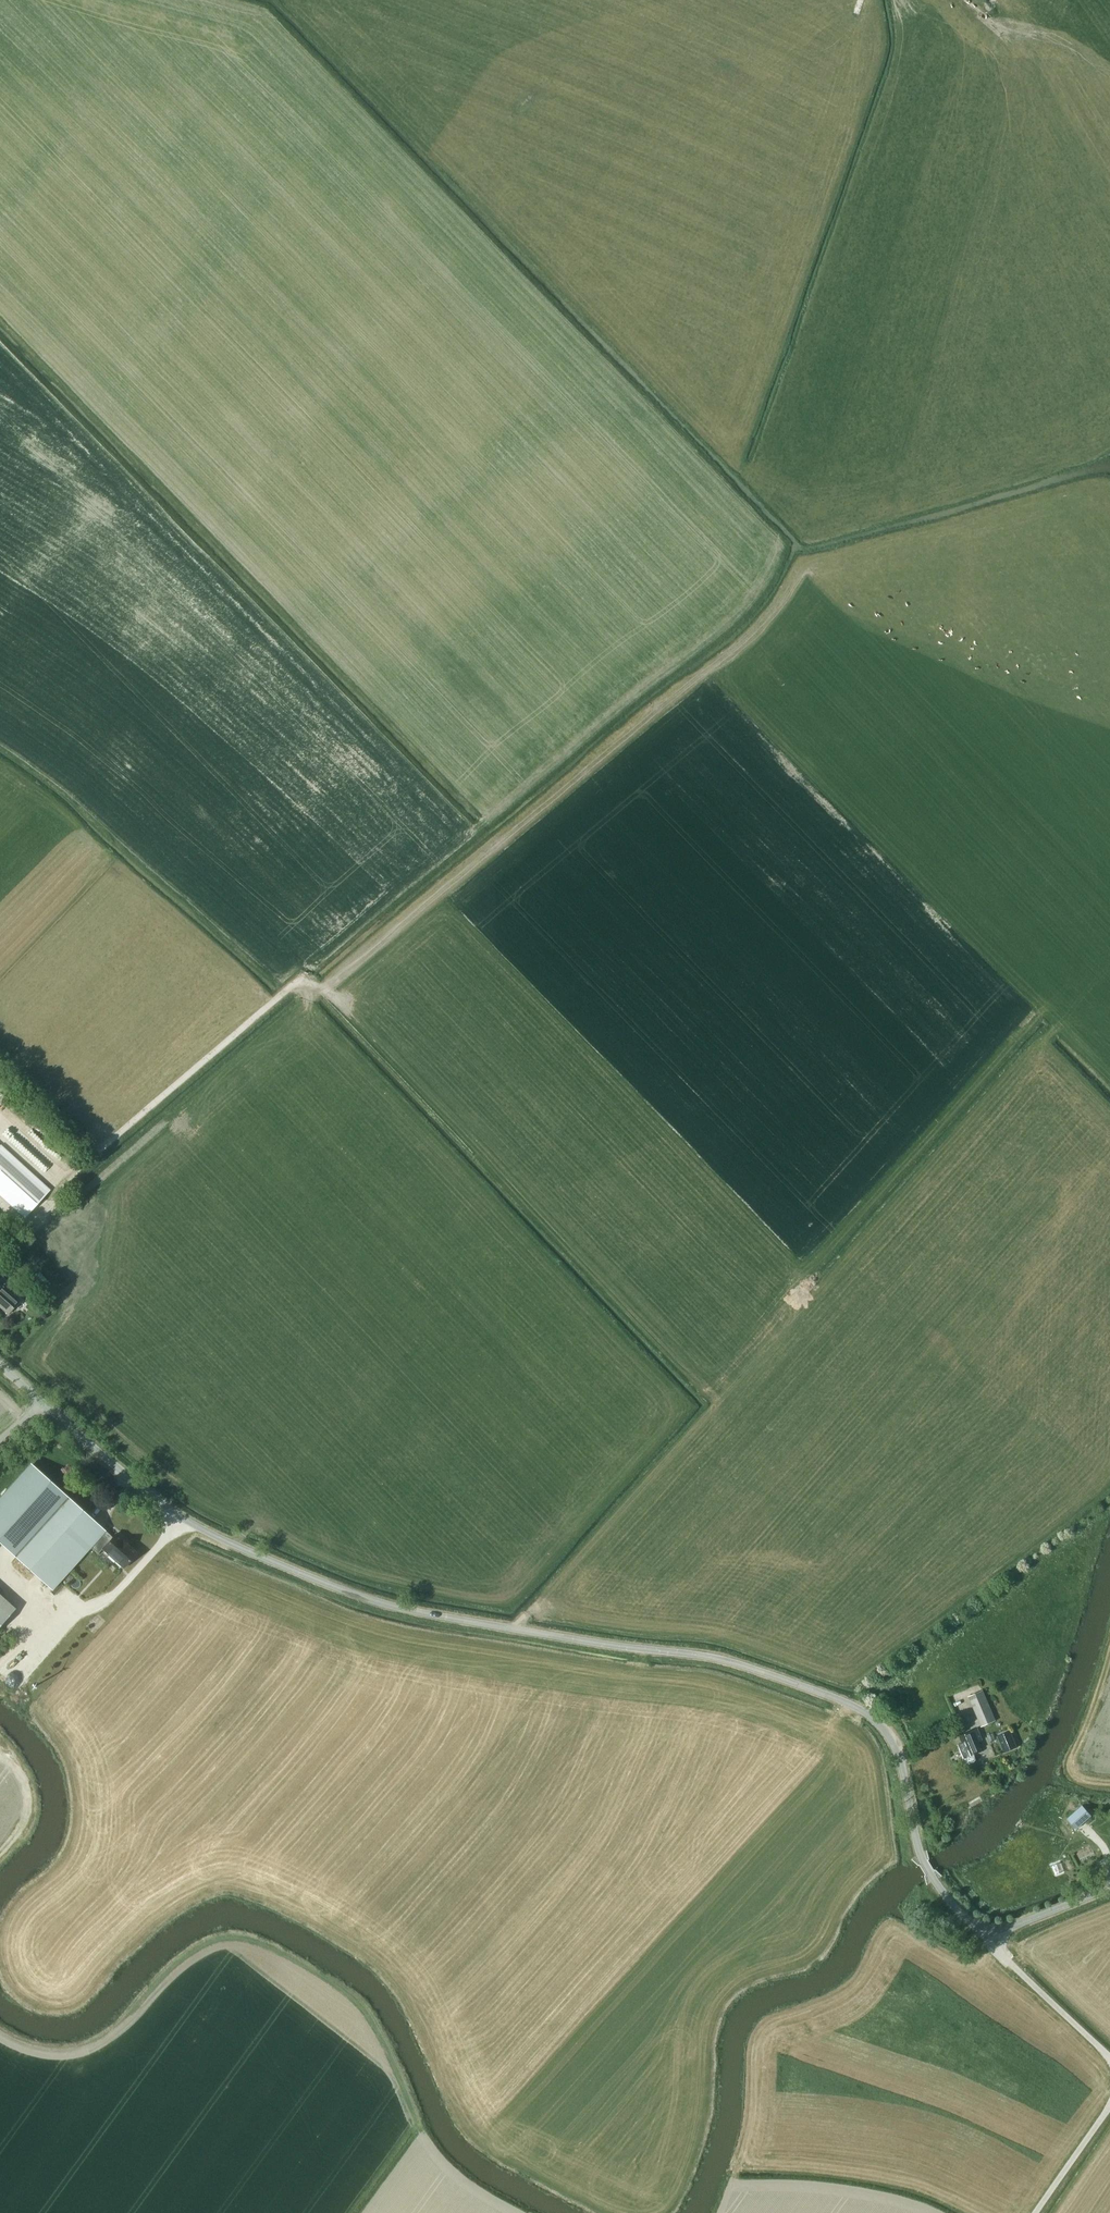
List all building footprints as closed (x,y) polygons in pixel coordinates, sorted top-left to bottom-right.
[(26,1216),(50,1190),(0,1145),(0,1192),(26,1216)] [(20,1301),(3,1286),(6,1283),(2,1280),(2,1279),(0,1277),(0,1306),(9,1314),(20,1301)] [(0,1501),(0,1543),(52,1590),(99,1537),(107,1544),(103,1548),(124,1567),(137,1553),(116,1534),(113,1537),(33,1465),(0,1501)] [(0,1594),(0,1626),(16,1608),(0,1594)] [(984,1690),(969,1696),(981,1726),(996,1720),(984,1690)] [(976,1759),(974,1754),(981,1751),(978,1742),(983,1740),(978,1728),(970,1731),(960,1735),(963,1743),(958,1745),(964,1758),(965,1758),(967,1762),(969,1763),(975,1761),(976,1759)] [(998,1735),(1005,1752),(1018,1747),(1011,1730),(998,1735)] [(1077,1829),(1092,1815),(1082,1805),(1067,1818),(1077,1829)]
